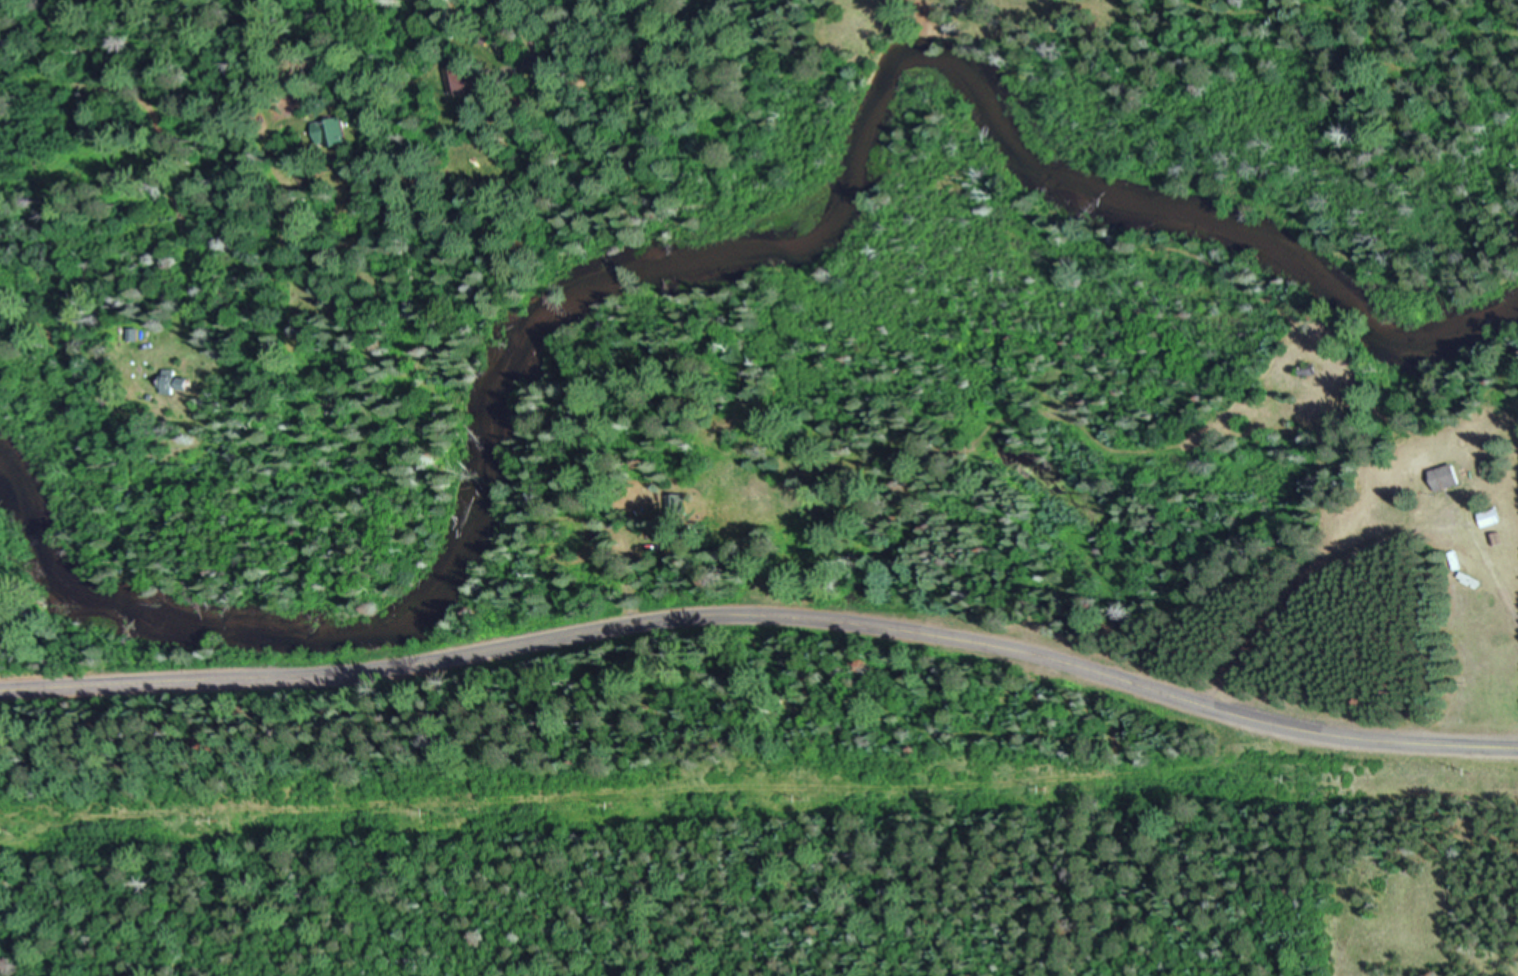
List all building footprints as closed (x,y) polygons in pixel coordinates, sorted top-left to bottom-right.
[(1455,479),(1440,474),(1435,488),(1449,493),(1455,479)]
